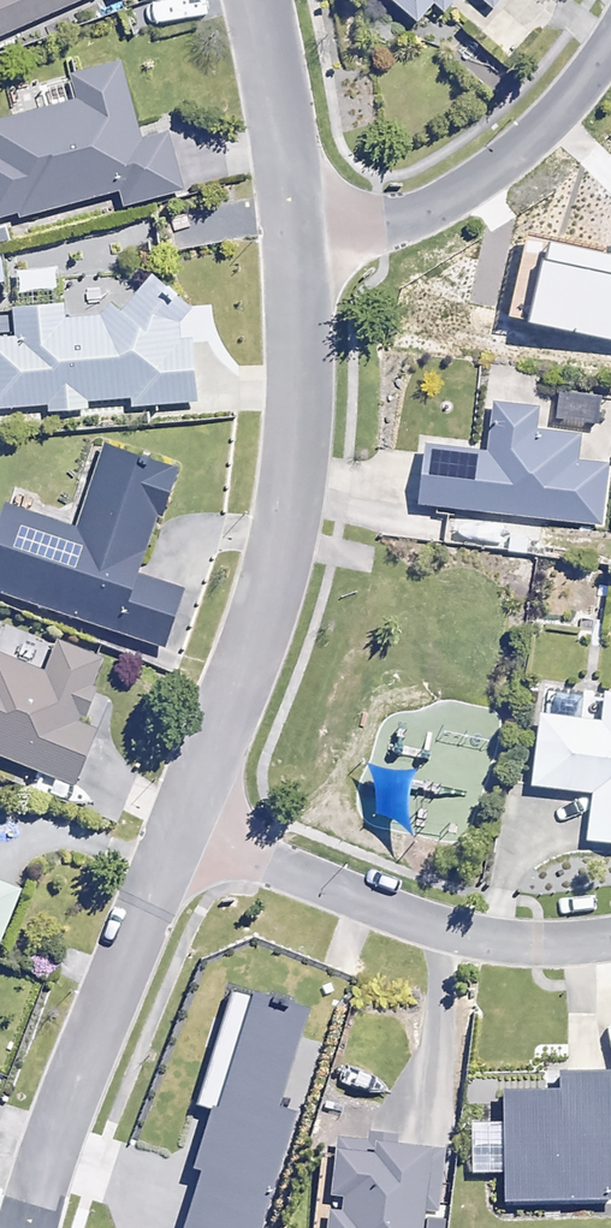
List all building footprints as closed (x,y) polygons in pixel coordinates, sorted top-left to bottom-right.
[(75,0),(0,0),(0,34),(75,0)] [(416,17),(431,0),(396,0),(416,17)] [(443,9),(450,0),(433,0),(443,9)] [(122,62),(73,75),(79,99),(0,119),(0,220),(120,189),(124,204),(184,189),(169,132),(141,139),(122,62)] [(511,315),(610,337),(610,253),(529,235),(524,253),(511,315)] [(128,292),(130,311),(64,317),(62,301),(15,305),(18,336),(0,338),(0,406),(48,402),(49,410),(87,406),(86,400),(132,396),(133,404),(196,399),(191,335),(175,336),(174,330),(195,305),(164,279),(155,290),(128,292)] [(602,397),(566,393),(563,421),(599,424),(602,397)] [(536,407),(494,402),(488,450),(426,442),(418,502),(602,525),(609,466),(577,462),(580,437),(533,431),(536,407)] [(107,443),(77,531),(3,505),(0,515),(0,593),(164,649),(183,592),(140,578),(177,467),(107,443)] [(541,529),(512,525),(509,551),(538,555),(541,529)] [(57,642),(45,673),(0,655),(0,755),(74,783),(95,728),(81,722),(105,660),(57,642)] [(604,693),(601,721),(537,714),(529,785),(592,792),(587,840),(610,843),(610,694),(604,693)] [(474,848),(494,713),(443,706),(442,715),(381,706),(372,767),(385,769),(376,833),(474,848)] [(20,889),(0,881),(0,938),(20,889)] [(252,991),(217,1106),(212,1105),(193,1167),(201,1170),(183,1227),(260,1227),(294,1113),(278,1108),(308,1008),(252,991)] [(555,1070),(555,1088),(523,1088),(523,1078),(470,1079),(472,1172),(504,1172),(504,1200),(610,1199),(610,1069),(555,1070)] [(423,1212),(443,1214),(449,1155),(428,1153),(429,1146),(336,1137),(330,1196),(341,1198),(340,1208),(328,1207),(326,1227),(421,1227),(423,1212)]
